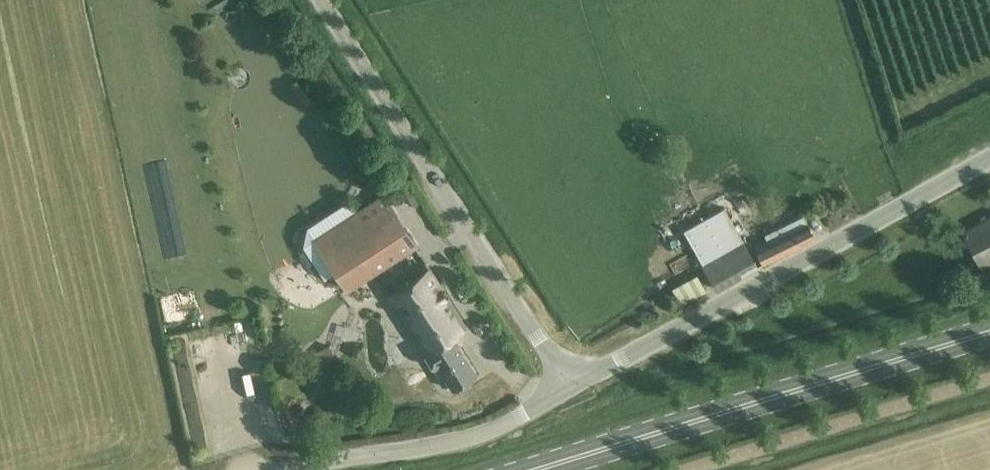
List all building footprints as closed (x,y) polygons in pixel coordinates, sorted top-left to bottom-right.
[(383,194),(314,238),(346,289),(415,245),(383,194)] [(724,207),(683,230),(716,289),(757,266),(724,207)] [(754,246),(763,263),(814,238),(803,215),(764,234),(767,239),(754,246)] [(963,232),(981,266),(989,261),(989,218),(963,232)] [(396,313),(400,312),(425,351),(451,336),(466,326),(428,267),(388,293),(394,303),(392,307),(396,313)] [(706,292),(697,276),(672,289),(681,305),(706,292)] [(427,366),(432,366),(442,381),(446,379),(453,390),(476,374),(451,336),(425,351),(423,352),(425,354),(422,358),(427,366)] [(329,345),(314,353),(318,361),(334,354),(329,345)]
